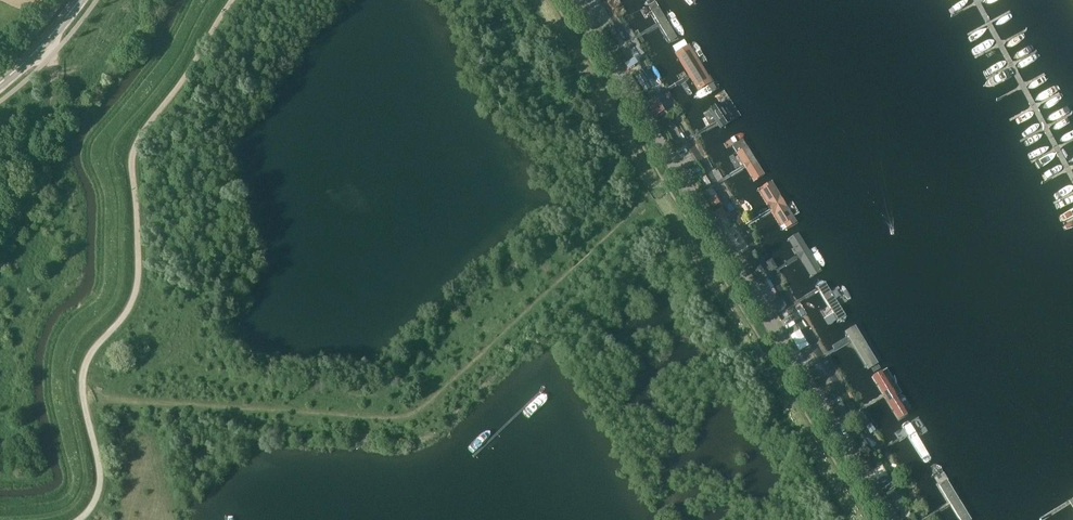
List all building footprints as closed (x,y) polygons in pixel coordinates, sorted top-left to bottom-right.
[(656,2),(647,7),(669,44),(678,39),(656,2)] [(688,45),(674,55),(698,93),(713,84),(688,45)] [(640,85),(646,81),(643,74),(636,78),(640,85)] [(720,104),(708,112),(721,131),(733,123),(720,104)] [(743,140),(732,147),(754,183),(765,176),(743,140)] [(771,181),(757,190),(783,231),(797,223),(771,181)] [(714,208),(720,204),(716,198),(710,202),(714,208)] [(714,212),(719,220),(726,216),(722,208),(714,212)] [(798,233),(787,240),(811,280),(823,272),(798,233)] [(824,279),(815,284),(839,323),(847,317),(824,279)] [(856,326),(844,333),(867,371),(878,365),(856,326)] [(882,372),(872,378),(899,423),(909,417),(882,372)] [(909,422),(901,427),(924,463),(932,458),(909,422)] [(929,469),(959,519),(972,519),(938,463),(929,469)] [(887,494),(890,500),(896,496),(892,491),(887,494)]
